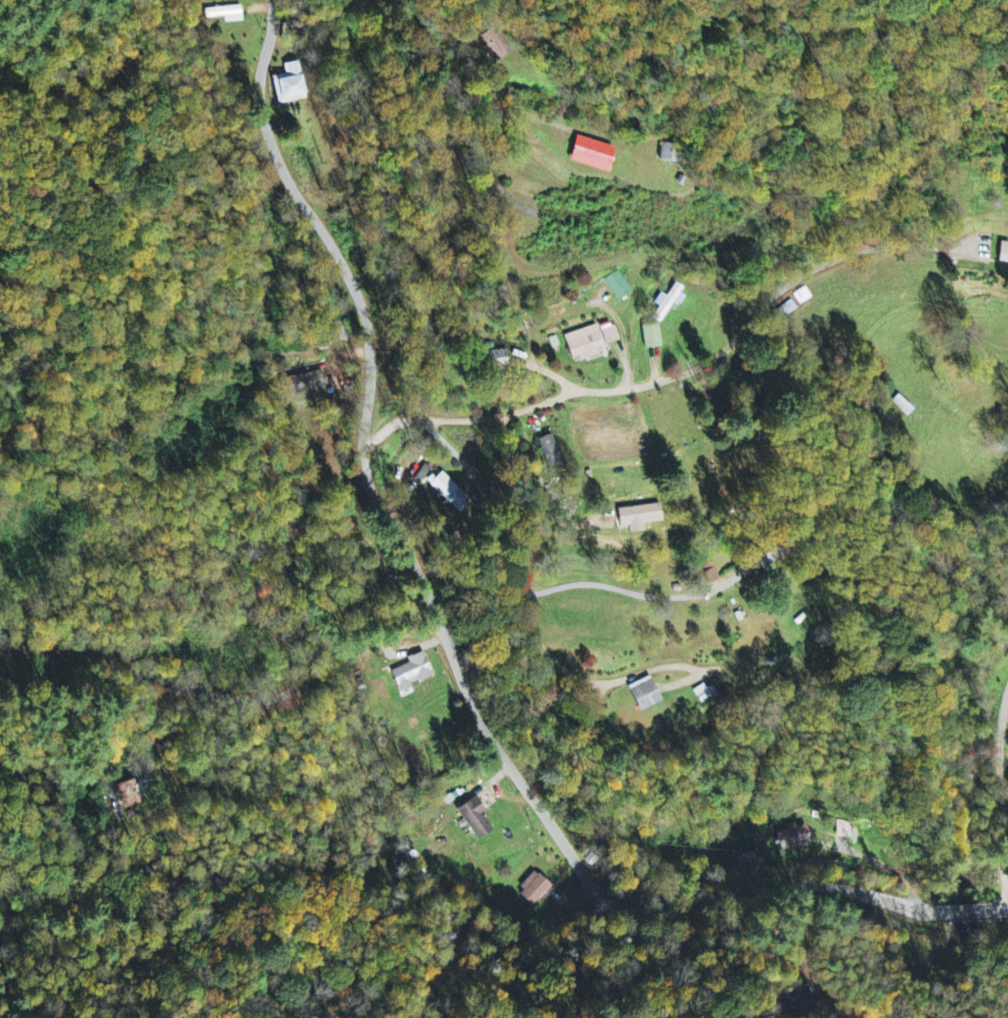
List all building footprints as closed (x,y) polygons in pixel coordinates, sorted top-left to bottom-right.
[(611,173),(618,148),(580,137),(573,162),(611,173)] [(1000,242),(996,264),(1005,265),(1005,267),(1007,268),(1007,244),(1000,242)] [(635,293),(623,271),(608,279),(620,301),(635,293)] [(674,304),(682,307),(686,296),(682,295),(685,287),(675,283),(670,297),(658,292),(653,307),(670,313),(674,304)] [(644,327),(649,350),(667,346),(661,323),(644,327)] [(617,326),(600,331),(598,326),(566,336),(574,363),(602,354),(601,348),(622,342),(617,326)] [(430,484),(461,515),(474,502),(443,470),(430,484)] [(664,503),(627,509),(618,510),(621,528),(633,526),(634,534),(648,532),(647,525),(667,522),(664,503)] [(401,691),(437,676),(428,655),(392,670),(401,691)] [(643,713),(668,702),(656,676),(631,687),(643,713)] [(459,806),(477,844),(496,835),(477,797),(459,806)] [(781,852),(812,844),(807,825),(792,829),(793,831),(777,835),(781,852)]
